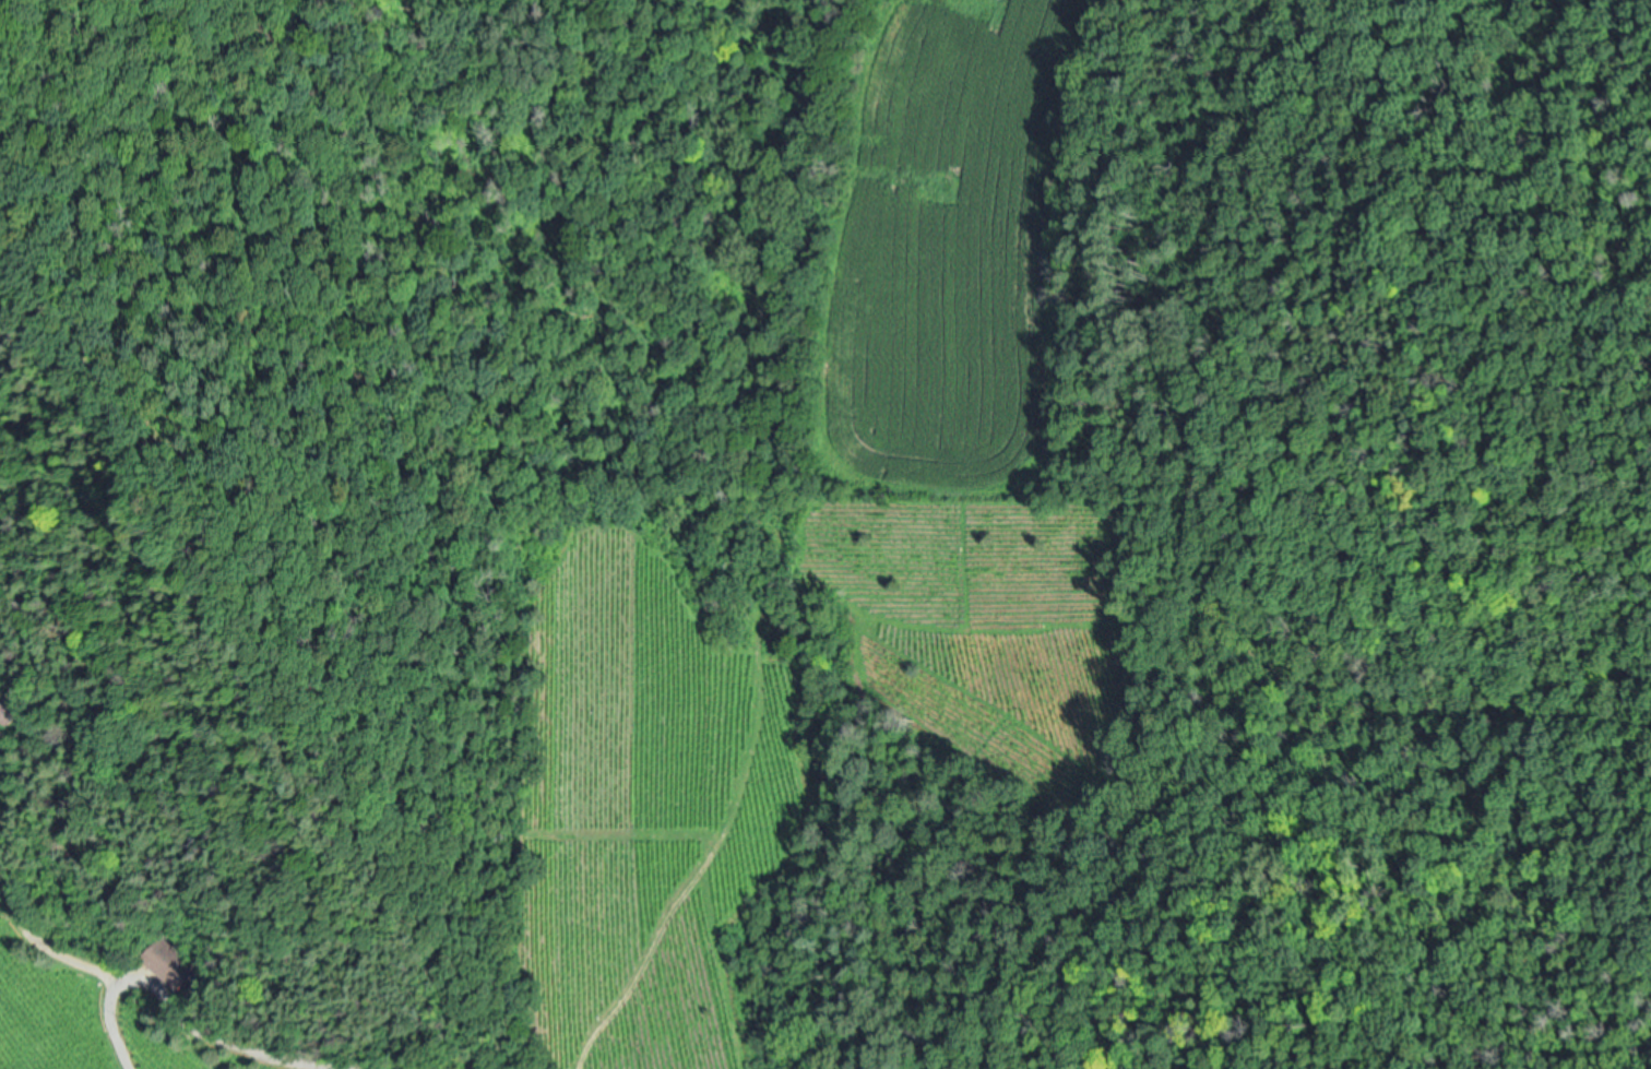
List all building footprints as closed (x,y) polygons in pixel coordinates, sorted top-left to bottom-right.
[(21,708),(0,687),(0,715),(7,722),(21,708)] [(195,968),(161,936),(141,956),(176,989),(195,968)]
